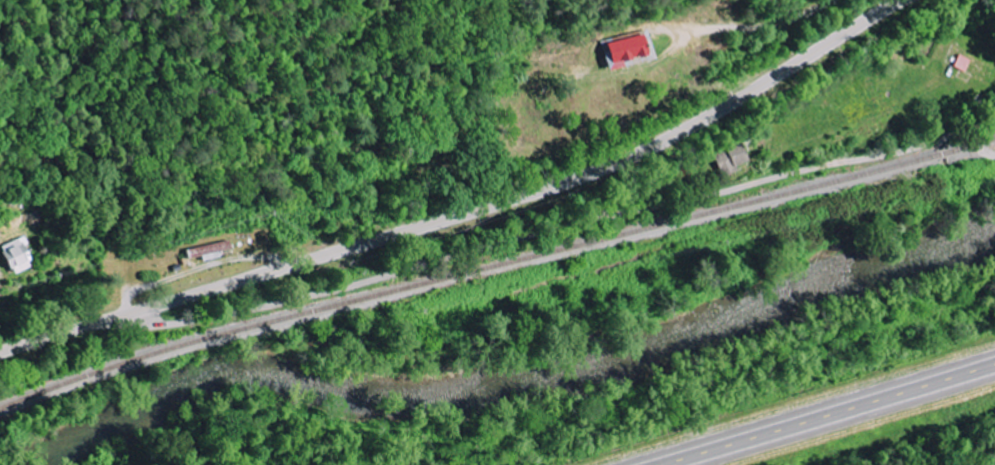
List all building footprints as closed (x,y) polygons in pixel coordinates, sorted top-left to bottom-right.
[(621,66),(620,60),(645,53),(640,33),(602,44),(610,69),(621,66)] [(723,173),(750,162),(743,144),(716,155),(723,173)] [(9,274),(31,267),(23,246),(26,245),(24,237),(0,246),(0,248),(9,274)] [(232,250),(231,242),(187,247),(188,258),(202,256),(203,260),(221,257),(221,251),(232,250)]
